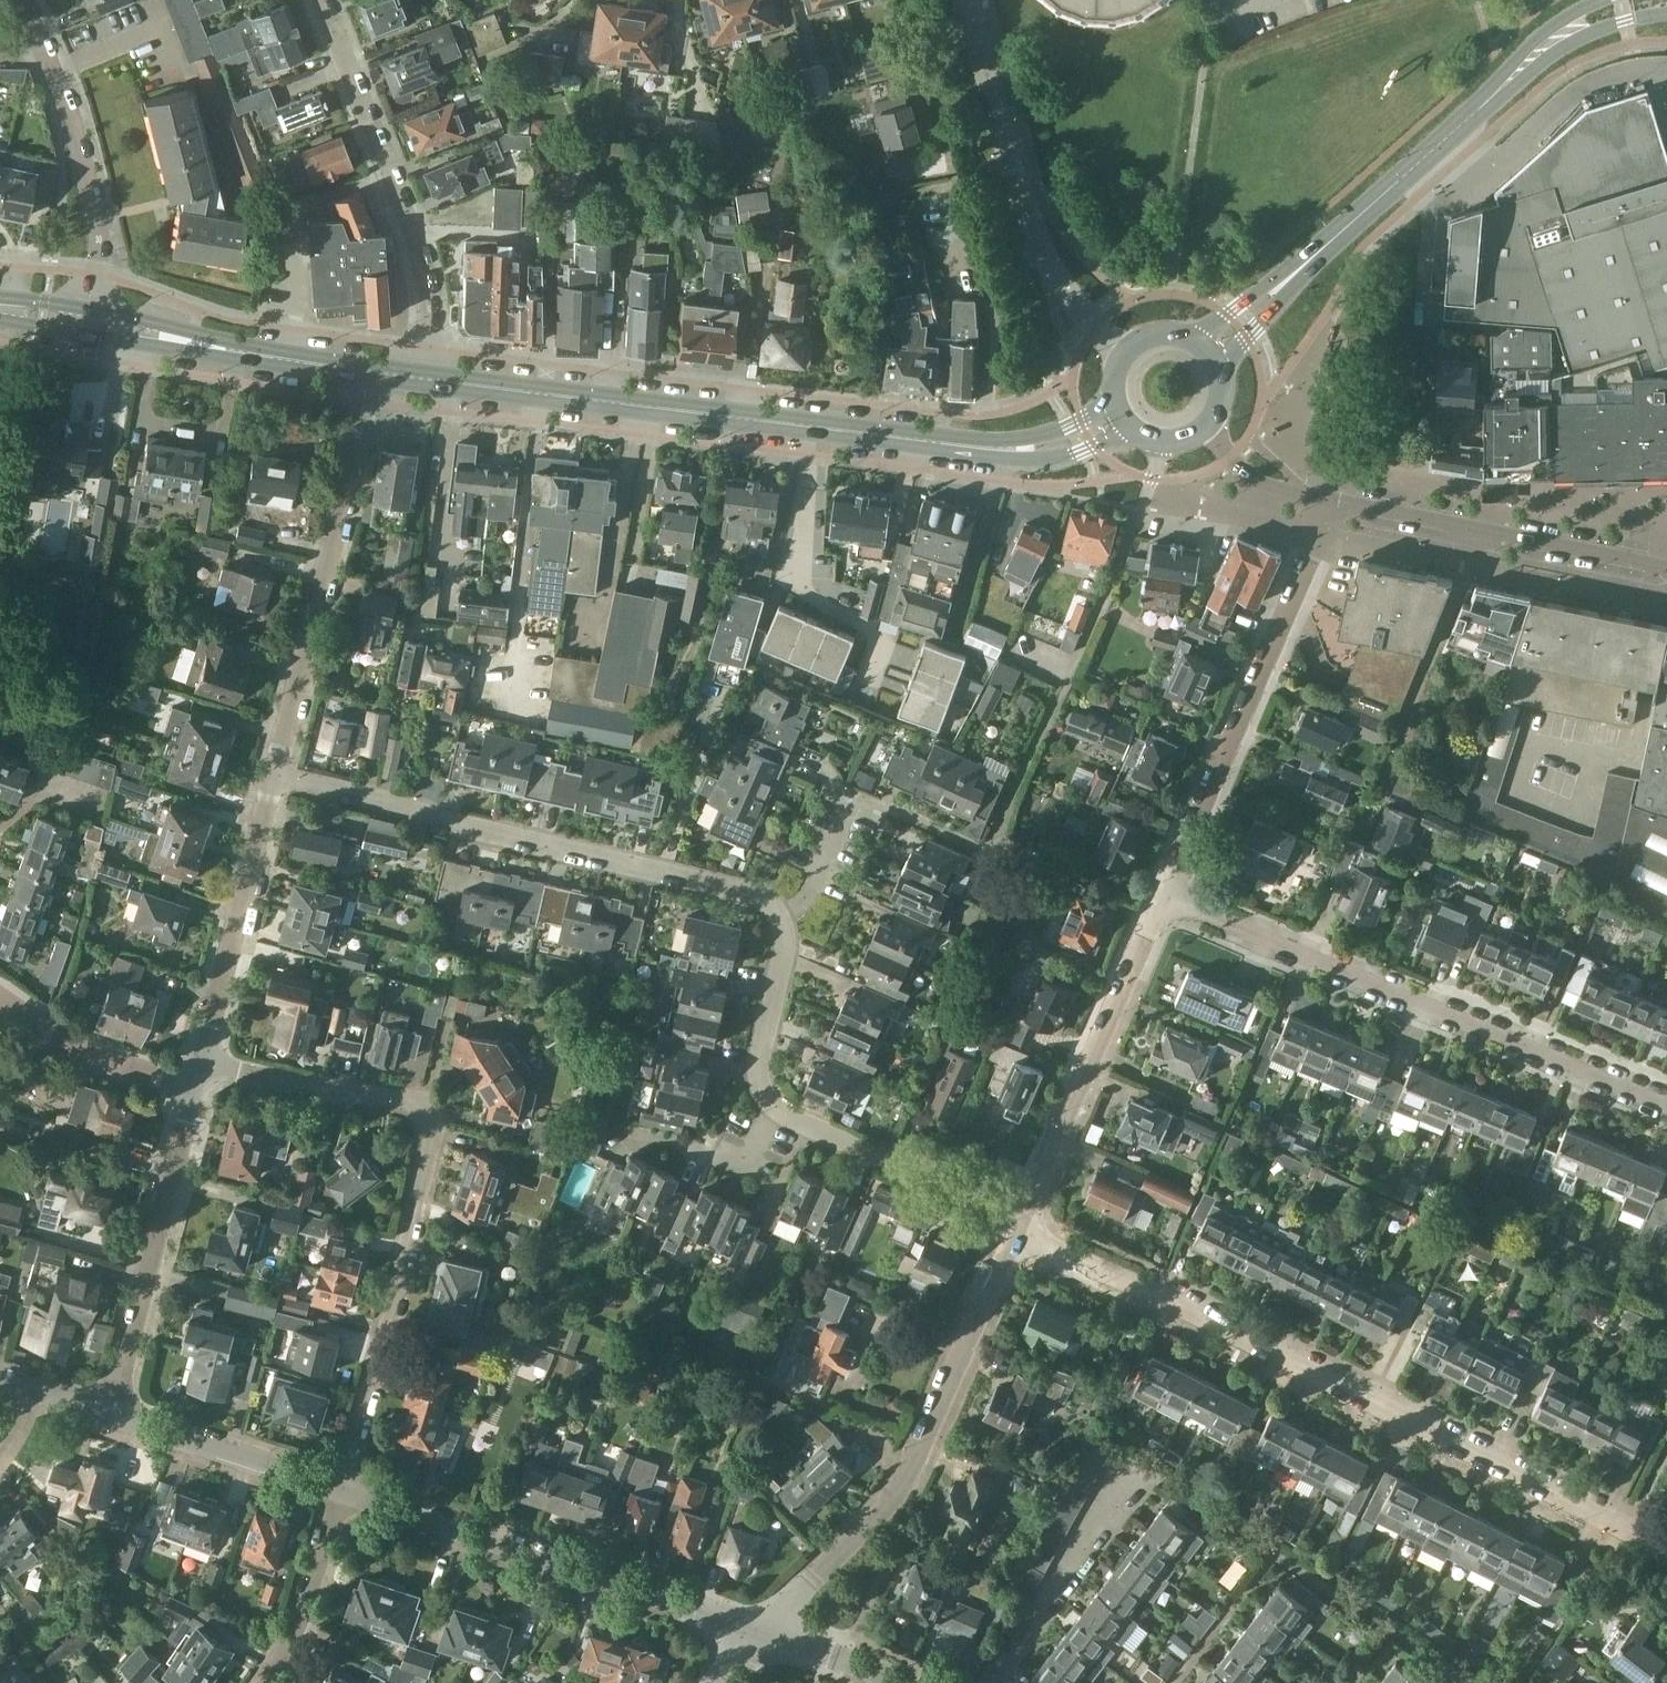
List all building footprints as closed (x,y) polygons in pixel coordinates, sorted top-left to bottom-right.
[(102,11),(128,0),(98,0),(102,11)] [(195,0),(168,0),(164,2),(169,14),(196,3),(195,1),(195,0)] [(195,1),(196,3),(201,15),(201,16),(225,7),(222,0),(198,0),(195,1)] [(358,2),(372,36),(408,22),(416,18),(409,0),(362,0),(358,2)] [(708,18),(694,21),(701,50),(729,43),(727,34),(743,30),(735,0),(703,0),(708,18)] [(743,30),(759,26),(761,35),(784,29),(779,10),(770,12),(767,0),(735,0),(743,30)] [(807,13),(830,7),(828,0),(804,0),(807,13)] [(1059,3),(1058,6),(1060,7),(1061,4),(1086,14),(1086,17),(1088,17),(1088,15),(1115,16),(1116,19),(1118,18),(1118,16),(1144,9),(1145,11),(1147,10),(1146,8),(1158,0),(1055,0),(1059,3)] [(201,15),(196,3),(169,14),(173,26),(201,15)] [(237,23),(205,36),(207,41),(212,53),(215,60),(248,47),(296,27),(287,3),(250,17),(248,14),(237,22),(237,23)] [(631,10),(600,5),(596,33),(581,31),(577,60),(606,64),(607,56),(623,58),(631,10)] [(631,10),(623,58),(639,61),(638,69),(667,74),(672,45),(657,42),(661,15),(631,10)] [(477,54),(506,43),(494,12),(466,23),(477,54)] [(201,16),(201,15),(173,26),(178,38),(203,29),(198,18),(201,16)] [(416,34),(420,44),(381,59),(393,90),(394,90),(397,99),(404,101),(412,98),(414,93),(411,83),(434,75),(429,62),(458,51),(456,45),(469,41),(460,17),(416,34)] [(248,47),(215,60),(215,61),(218,69),(229,65),(230,66),(251,58),(257,74),(269,70),(267,66),(270,65),(270,66),(291,58),(293,62),(306,57),(305,53),(306,52),(296,27),(248,47)] [(205,36),(203,29),(178,38),(183,51),(207,41),(205,36)] [(207,41),(183,51),(188,63),(197,59),(212,53),(207,41)] [(895,75),(887,42),(858,49),(866,82),(895,75)] [(559,85),(564,56),(531,51),(526,80),(525,86),(543,88),(544,83),(559,85)] [(212,53),(197,59),(200,67),(215,61),(215,60),(212,53)] [(215,61),(200,67),(203,76),(219,70),(218,69),(215,61)] [(808,67),(815,96),(831,92),(824,63),(808,67)] [(26,67),(0,67),(0,78),(23,83),(27,67),(26,67)] [(815,96),(808,67),(791,71),(798,100),(815,96)] [(219,70),(203,76),(207,84),(222,78),(219,70)] [(222,78),(207,84),(210,92),(225,86),(222,78)] [(485,82),(467,89),(471,99),(489,92),(485,82)] [(228,94),(225,86),(210,92),(213,100),(228,94)] [(269,86),(233,100),(238,113),(255,106),(263,126),(280,119),(284,131),(330,113),(320,89),(277,106),(269,86)] [(188,88),(145,99),(169,198),(177,196),(207,188),(212,186),(188,88)] [(1576,392),(1666,364),(1666,151),(1648,89),(1587,108),(1495,190),(1499,201),(1451,216),(1443,316),(1555,325),(1569,369),(1576,392)] [(232,103),(228,94),(213,100),(216,109),(232,103)] [(902,94),(874,103),(876,112),(890,166),(884,167),(888,181),(911,175),(907,161),(904,162),(898,142),(915,137),(914,132),(917,131),(914,119),(911,120),(906,104),(905,104),(902,94)] [(429,135),(473,118),(470,110),(460,114),(455,101),(405,121),(411,136),(427,130),(429,135)] [(232,103),(216,109),(220,117),(235,111),(232,103)] [(719,121),(732,118),(730,110),(717,113),(719,121)] [(235,111),(220,117),(223,125),(238,119),(235,111)] [(480,125),(480,126),(484,136),(503,128),(499,119),(499,117),(480,125)] [(700,120),(700,119),(683,117),(678,149),(696,152),(700,120)] [(477,129),(473,118),(429,135),(427,130),(411,136),(415,147),(422,151),(477,129)] [(241,127),(238,119),(223,125),(226,133),(241,127)] [(542,120),(532,119),(531,129),(542,130),(542,120)] [(732,157),(748,154),(741,119),(717,124),(716,121),(700,119),(700,120),(696,152),(721,155),(731,153),(732,157)] [(529,121),(519,120),(517,131),(528,132),(529,121)] [(241,127),(226,133),(229,142),(245,136),(241,127)] [(302,151),(289,157),(299,184),(312,179),(313,182),(351,167),(339,135),(302,150),(302,151)] [(248,144),(245,136),(229,142),(233,150),(248,144)] [(251,152),(248,144),(233,150),(236,158),(251,152)] [(491,162),(485,147),(424,171),(432,190),(438,193),(450,188),(452,192),(473,184),(468,171),(491,162)] [(251,152),(236,158),(239,166),(254,160),(251,152)] [(254,160),(239,166),(242,175),(258,169),(254,160)] [(534,160),(517,160),(516,184),(534,184),(534,160)] [(3,166),(0,183),(0,216),(10,218),(12,214),(26,216),(35,172),(3,166)] [(875,167),(860,171),(865,187),(879,183),(875,167)] [(52,194),(56,170),(42,168),(38,192),(52,194)] [(261,177),(258,169),(242,175),(246,183),(261,177)] [(261,177),(246,183),(249,191),(264,185),(261,177)] [(574,201),(550,200),(552,222),(552,225),(564,225),(566,241),(574,241),(573,263),(567,263),(567,274),(557,273),(554,341),(556,342),(555,349),(597,351),(597,343),(598,343),(601,287),(613,287),(614,242),(597,241),(595,217),(596,200),(593,200),(593,182),(574,183),(574,201)] [(521,185),(521,187),(521,188),(519,225),(541,225),(537,185),(521,185)] [(521,188),(494,187),(492,227),(519,229),(519,225),(521,188)] [(182,197),(181,206),(203,209),(207,188),(177,196),(182,197)] [(315,302),(315,316),(353,313),(353,319),(368,318),(374,323),(381,322),(387,317),(386,307),(398,306),(394,246),(382,247),(381,233),(374,233),(361,198),(363,197),(362,193),(359,193),(359,190),(315,206),(320,219),(310,220),(311,226),(308,226),(314,303),(315,302)] [(736,193),(742,249),(753,248),(753,251),(764,250),(761,225),(770,224),(766,190),(736,193)] [(899,213),(894,214),(899,243),(920,239),(913,200),(897,203),(899,213)] [(698,342),(696,358),(729,362),(736,307),(718,305),(722,269),(745,272),(740,245),(741,245),(733,204),(715,205),(715,214),(713,234),(733,237),(732,244),(712,242),(710,260),(713,261),(710,286),(709,303),(705,343),(698,342)] [(245,218),(178,206),(171,250),(238,262),(245,218)] [(614,218),(595,217),(597,241),(614,242),(614,218)] [(781,228),(779,246),(798,248),(800,230),(781,228)] [(466,241),(465,250),(463,289),(459,288),(459,302),(462,302),(461,322),(463,324),(465,328),(471,331),(491,333),(496,252),(496,245),(496,242),(484,242),(466,241)] [(625,349),(629,353),(659,354),(661,307),(659,307),(661,273),(667,273),(668,252),(642,251),(641,270),(630,269),(630,273),(626,276),(626,287),(629,290),(628,307),(627,307),(625,349)] [(506,253),(496,252),(491,333),(512,336),(514,300),(516,253),(506,253)] [(713,261),(710,260),(704,259),(701,285),(710,286),(713,261)] [(914,331),(908,384),(934,388),(938,319),(935,319),(922,260),(906,263),(919,327),(914,331)] [(919,327),(906,263),(897,265),(898,272),(892,273),(899,309),(890,311),(895,331),(904,329),(903,340),(907,341),(907,347),(889,345),(885,369),(887,370),(887,381),(908,384),(914,331),(919,327)] [(523,301),(514,300),(512,336),(544,339),(540,265),(527,265),(525,282),(527,282),(528,286),(533,287),(533,293),(525,292),(523,301)] [(804,326),(788,324),(789,313),(803,315),(807,284),(778,280),(775,310),(769,309),(763,359),(805,364),(807,363),(808,360),(810,347),(809,345),(808,344),(802,343),(804,326)] [(705,343),(709,303),(681,300),(675,356),(696,358),(698,342),(705,343)] [(952,327),(949,398),(976,400),(979,343),(979,327),(978,327),(975,301),(955,300),(954,326),(952,327)] [(1530,475),(1551,475),(1549,375),(1552,374),(1550,329),(1508,325),(1497,332),(1490,332),(1491,396),(1484,396),(1484,429),(1484,471),(1507,471),(1507,468),(1530,467),(1530,475)] [(1484,429),(1484,396),(1483,396),(1483,393),(1473,392),(1475,362),(1440,359),(1432,463),(1484,472),(1484,471),(1484,429)] [(1576,392),(1569,369),(1552,374),(1549,375),(1551,475),(1553,475),(1553,476),(1666,474),(1666,364),(1576,392)] [(23,453),(17,490),(45,495),(47,484),(48,476),(49,468),(64,471),(95,477),(100,449),(92,448),(85,447),(86,440),(88,428),(68,425),(66,424),(64,431),(63,436),(27,429),(26,438),(23,437),(21,449),(24,449),(24,450),(23,453)] [(112,507),(110,517),(127,520),(136,522),(140,498),(164,502),(166,488),(194,493),(198,470),(203,471),(207,453),(164,445),(165,439),(147,435),(139,482),(135,481),(132,496),(115,493),(112,507)] [(475,463),(477,445),(457,443),(450,511),(456,511),(453,535),(486,538),(491,493),(473,491),(475,463)] [(383,449),(373,524),(408,529),(419,455),(383,449)] [(253,454),(245,502),(291,509),(299,461),(298,461),(254,454),(253,454)] [(571,524),(578,467),(537,462),(531,520),(536,521),(535,526),(542,526),(540,547),(535,547),(527,612),(561,616),(563,591),(571,524)] [(520,468),(475,463),(473,491),(491,493),(486,538),(489,515),(509,518),(509,521),(514,521),(520,468)] [(578,467),(571,524),(563,591),(595,594),(602,533),(599,532),(600,528),(603,528),(604,518),(610,519),(611,509),(615,509),(616,498),(615,498),(617,481),(610,480),(610,478),(608,477),(608,470),(578,467)] [(689,516),(697,517),(700,500),(703,501),(707,475),(693,473),(693,471),(679,469),(679,471),(661,468),(656,502),(667,503),(667,506),(678,507),(678,509),(689,511),(689,516)] [(115,493),(118,479),(101,476),(95,504),(112,507),(115,493)] [(760,480),(761,478),(752,477),(751,480),(731,477),(726,516),(724,535),(738,537),(737,545),(734,546),(732,563),(745,565),(748,548),(745,547),(750,519),(754,519),(759,480),(760,480)] [(762,478),(761,478),(760,480),(759,480),(754,519),(750,519),(745,547),(748,548),(745,565),(764,567),(765,556),(768,556),(768,550),(769,550),(771,536),(773,536),(775,522),(776,522),(781,484),(762,482),(762,478)] [(837,492),(832,536),(860,539),(858,555),(882,558),(884,543),(885,543),(891,499),(870,496),(870,493),(859,492),(859,494),(837,492)] [(198,530),(216,533),(222,496),(203,493),(198,530)] [(886,583),(876,618),(942,636),(952,600),(950,599),(955,581),(957,582),(964,558),(963,558),(965,549),(966,549),(976,514),(967,511),(967,510),(957,508),(957,509),(944,505),(944,504),(935,501),(934,502),(925,500),(916,533),(917,533),(914,542),(913,542),(912,545),(898,541),(886,583)] [(678,507),(667,506),(662,540),(678,542),(676,559),(691,562),(697,517),(689,516),(689,511),(678,509),(678,507)] [(1118,517),(1073,506),(1060,555),(1078,560),(1077,567),(1091,570),(1092,564),(1106,567),(1118,517)] [(1052,535),(1051,534),(1050,531),(1043,527),(1040,529),(1027,523),(1012,553),(1013,554),(1004,571),(1016,577),(1017,575),(1034,584),(1044,564),(1039,562),(1052,535)] [(239,524),(234,539),(259,546),(264,529),(239,524)] [(200,549),(199,553),(226,558),(230,540),(177,529),(174,544),(200,549)] [(413,536),(393,533),(386,577),(407,580),(413,536)] [(1249,565),(1258,545),(1238,536),(1210,599),(1212,600),(1203,619),(1190,614),(1180,635),(1192,641),(1213,650),(1223,627),(1222,626),(1230,608),(1232,609),(1233,606),(1227,604),(1245,563),(1249,565)] [(1195,582),(1200,552),(1200,549),(1154,541),(1149,574),(1182,579),(1182,580),(1195,582)] [(1259,543),(1258,545),(1249,565),(1245,563),(1227,604),(1233,606),(1239,593),(1259,602),(1281,553),(1259,543)] [(1365,637),(1342,697),(1341,699),(1396,723),(1453,579),(1362,560),(1350,619),(1343,617),(1340,632),(1365,637)] [(261,608),(268,578),(265,577),(267,568),(248,563),(246,572),(222,566),(212,606),(227,610),(257,618),(260,608),(261,608)] [(700,621),(710,578),(693,574),(683,617),(700,621)] [(1182,579),(1149,574),(1143,608),(1156,610),(1156,608),(1177,612),(1182,580),(1182,579)] [(876,618),(886,583),(872,579),(862,614),(875,618),(876,618)] [(117,600),(119,584),(106,582),(103,598),(117,600)] [(1454,626),(1448,644),(1449,644),(1461,648),(1471,652),(1489,658),(1507,665),(1510,659),(1511,659),(1512,660),(1520,633),(1528,609),(1532,595),(1478,584),(1476,590),(1475,591),(1471,602),(1465,599),(1461,611),(1460,611),(1455,626),(1454,626)] [(389,645),(387,644),(395,612),(393,611),(397,596),(369,588),(363,611),(366,611),(358,642),(374,646),(372,653),(383,656),(387,654),(389,645)] [(748,652),(754,631),(756,626),(764,597),(732,588),(713,654),(745,663),(747,655),(748,652)] [(506,626),(510,594),(466,589),(462,622),(506,626)] [(632,597),(617,663),(627,664),(624,678),(620,700),(642,705),(648,706),(660,647),(673,649),(683,599),(657,594),(657,596),(634,591),(632,597)] [(1512,660),(1500,699),(1528,705),(1633,725),(1639,691),(1637,691),(1638,682),(1643,683),(1645,683),(1657,620),(1652,619),(1532,595),(1528,609),(1520,633),(1512,660)] [(1069,626),(1083,632),(1092,606),(1078,601),(1069,626)] [(790,656),(807,616),(808,615),(796,610),(796,611),(780,604),(769,632),(756,626),(749,652),(759,656),(764,645),(790,656)] [(164,613),(151,611),(148,623),(162,626),(164,613)] [(829,625),(818,620),(818,621),(807,616),(790,656),(808,664),(812,665),(829,625)] [(975,619),(963,645),(998,657),(1008,635),(975,619)] [(478,640),(506,643),(508,627),(480,624),(478,640)] [(855,637),(829,625),(812,665),(838,677),(833,688),(845,694),(856,669),(844,664),(855,637)] [(1170,659),(1180,635),(1157,627),(1153,643),(1158,644),(1155,654),(1170,659)] [(1237,633),(1223,627),(1213,650),(1227,656),(1237,633)] [(1170,659),(1171,659),(1161,683),(1169,686),(1168,688),(1197,701),(1197,699),(1204,696),(1208,687),(1205,682),(1214,662),(1188,650),(1192,641),(1180,635),(1170,659)] [(209,641),(198,638),(184,684),(236,699),(245,670),(224,664),(229,646),(209,640),(209,641)] [(440,670),(443,655),(433,653),(434,648),(428,647),(429,645),(408,640),(399,682),(439,690),(441,680),(444,671),(440,670)] [(958,678),(960,674),(967,655),(926,640),(921,652),(916,663),(958,678)] [(65,645),(48,667),(64,679),(81,657),(65,645)] [(617,663),(603,661),(558,653),(550,696),(553,697),(546,730),(634,747),(640,714),(642,705),(620,700),(624,678),(627,664),(617,663)] [(472,661),(443,655),(440,670),(444,671),(441,680),(453,682),(446,717),(460,720),(462,711),(465,696),(470,674),(475,675),(477,665),(471,664),(472,661)] [(916,663),(912,674),(913,674),(909,685),(909,686),(950,701),(957,683),(970,687),(973,679),(960,674),(958,678),(916,663)] [(790,666),(786,664),(781,675),(782,675),(790,679),(791,676),(794,668),(790,666)] [(769,672),(767,679),(779,684),(781,677),(769,672)] [(1613,894),(1666,920),(1666,676),(1661,673),(1651,723),(1637,803),(1634,803),(1613,894)] [(1103,676),(1100,684),(1111,688),(1114,681),(1103,676)] [(983,692),(987,684),(973,679),(970,687),(983,692)] [(138,681),(134,694),(157,701),(161,688),(138,681)] [(974,713),(988,720),(1005,688),(991,681),(974,713)] [(752,734),(790,751),(801,728),(796,725),(800,717),(805,719),(812,705),(762,682),(751,706),(768,714),(761,730),(756,728),(752,734)] [(937,736),(950,701),(909,686),(909,685),(908,685),(904,696),(905,697),(899,713),(921,721),(918,729),(937,736)] [(18,693),(8,689),(3,704),(13,707),(18,693)] [(1158,712),(1163,699),(1155,696),(1150,709),(1158,712)] [(1460,816),(1460,817),(1462,818),(1465,819),(1602,874),(1614,879),(1632,801),(1631,801),(1637,778),(1609,772),(1594,837),(1581,834),(1496,800),(1528,705),(1500,699),(1499,699),(1498,699),(1488,730),(1477,768),(1477,769),(1460,816)] [(1096,742),(1095,745),(1122,756),(1133,728),(1106,717),(1106,716),(1076,704),(1066,729),(1096,742)] [(1346,722),(1311,707),(1300,732),(1335,747),(1346,722)] [(388,715),(370,712),(368,727),(367,733),(365,745),(364,752),(382,755),(388,715)] [(190,713),(180,745),(221,757),(231,726),(190,713)] [(1363,714),(1357,728),(1380,739),(1387,724),(1363,714)] [(365,745),(367,733),(368,727),(327,716),(319,746),(347,754),(349,747),(355,748),(356,743),(365,745)] [(1450,742),(1445,758),(1477,768),(1488,730),(1471,725),(1465,746),(1465,747),(1450,742)] [(500,789),(513,737),(487,731),(482,749),(466,746),(467,739),(459,737),(449,777),(476,784),(477,778),(485,780),(484,786),(500,789)] [(1150,731),(1146,740),(1136,735),(1127,757),(1137,762),(1130,777),(1139,780),(1141,775),(1166,786),(1171,776),(1166,774),(1174,755),(1179,757),(1184,746),(1150,731)] [(729,753),(719,775),(769,797),(790,751),(752,734),(748,742),(752,744),(744,760),(729,753)] [(388,757),(400,759),(403,739),(392,737),(388,757)] [(538,743),(513,737),(500,789),(515,793),(517,788),(525,790),(524,795),(551,801),(560,762),(551,760),(550,765),(534,761),(538,743)] [(688,758),(693,745),(694,744),(678,739),(674,753),(688,758)] [(938,802),(959,752),(936,742),(929,759),(913,752),(915,747),(907,743),(890,781),(913,791),(915,786),(924,790),(922,795),(938,802)] [(74,748),(62,743),(53,767),(66,771),(74,748)] [(221,757),(180,745),(179,747),(167,743),(163,755),(175,759),(169,777),(210,790),(221,757)] [(74,748),(66,771),(80,776),(87,752),(74,748)] [(87,752),(80,776),(92,781),(100,757),(87,752)] [(959,752),(938,802),(951,808),(953,803),(962,807),(960,812),(973,818),(976,813),(987,818),(1007,775),(983,764),(984,763),(959,752)] [(1300,770),(1286,763),(1279,780),(1305,791),(1303,796),(1339,812),(1353,780),(1370,787),(1373,781),(1308,753),(1300,770)] [(560,762),(551,801),(576,807),(577,802),(587,804),(586,810),(602,813),(614,761),(587,755),(583,773),(566,769),(567,763),(560,762)] [(14,798),(26,765),(0,756),(0,793),(14,798)] [(114,762),(100,757),(92,781),(109,787),(114,762)] [(117,772),(140,779),(144,765),(121,757),(117,772)] [(640,767),(614,761),(602,813),(617,817),(618,812),(627,814),(626,819),(652,825),(663,780),(654,778),(653,783),(648,782),(647,788),(636,785),(640,767)] [(859,768),(854,781),(871,788),(877,776),(859,768)] [(1083,802),(1099,810),(1114,776),(1097,769),(1083,802)] [(1421,780),(1403,772),(1395,789),(1413,796),(1421,780)] [(769,797),(719,775),(707,801),(724,809),(717,824),(712,822),(709,829),(746,847),(757,823),(752,821),(756,812),(761,814),(769,797)] [(126,793),(147,800),(152,785),(131,778),(126,793)] [(1104,811),(1111,814),(1092,857),(1102,862),(1105,857),(1130,869),(1135,858),(1131,856),(1140,837),(1143,838),(1148,828),(1130,820),(1134,809),(1109,799),(1104,811)] [(159,832),(199,844),(208,817),(159,801),(153,819),(163,822),(159,832)] [(1388,806),(1374,841),(1404,853),(1401,859),(1417,866),(1423,852),(1407,845),(1418,818),(1388,806)] [(1463,821),(1428,807),(1422,820),(1421,823),(1427,826),(1457,838),(1463,821)] [(1093,809),(1089,818),(1094,821),(1098,812),(1093,809)] [(37,816),(28,842),(60,854),(69,828),(37,816)] [(198,846),(199,844),(159,832),(158,834),(149,831),(149,832),(106,817),(101,839),(113,843),(115,838),(147,838),(140,858),(149,862),(149,864),(190,878),(191,874),(195,876),(200,862),(197,861),(201,847),(198,846)] [(1297,837),(1257,818),(1236,864),(1276,882),(1289,855),(1299,860),(1307,843),(1296,838),(1297,837)] [(343,841),(344,836),(301,827),(295,854),(329,861),(327,871),(351,876),(357,844),(343,841)] [(410,839),(368,829),(365,844),(407,854),(410,839)] [(1065,830),(1060,842),(1071,847),(1077,835),(1065,830)] [(95,863),(100,840),(86,837),(82,861),(95,863)] [(1337,907),(1356,915),(1358,910),(1361,911),(1362,909),(1377,915),(1392,880),(1375,873),(1382,856),(1364,848),(1365,844),(1348,837),(1335,868),(1351,875),(1337,907)] [(914,845),(903,868),(949,888),(958,867),(964,869),(970,856),(931,838),(926,850),(914,845)] [(60,854),(28,842),(19,868),(51,879),(60,854)] [(1539,867),(1543,856),(1526,850),(1522,860),(1539,867)] [(1560,863),(1543,856),(1539,867),(1556,873),(1560,863)] [(484,922),(496,871),(481,868),(480,873),(470,871),(471,866),(445,859),(436,899),(444,900),(445,895),(463,899),(459,916),(484,922)] [(95,863),(82,861),(79,874),(93,877),(95,863)] [(93,877),(126,887),(131,871),(99,861),(93,877)] [(19,868),(10,894),(42,905),(51,879),(19,868)] [(904,899),(900,910),(938,927),(949,929),(956,895),(953,893),(948,890),(949,888),(903,868),(892,894),(904,899)] [(496,871),(484,922),(509,928),(513,910),(529,914),(528,920),(538,923),(547,883),(520,877),(518,883),(510,881),(511,875),(496,871)] [(873,885),(877,878),(867,874),(864,881),(873,885)] [(1108,921),(1113,910),(1093,901),(1098,889),(1072,877),(1066,890),(1077,895),(1057,939),(1067,944),(1069,939),(1095,951),(1100,940),(1095,938),(1103,918),(1108,921)] [(1465,930),(1480,936),(1484,928),(1493,904),(1492,904),(1500,882),(1490,878),(1482,900),(1468,894),(1462,909),(1440,899),(1428,925),(1432,927),(1426,943),(1454,955),(1465,930)] [(1560,889),(1569,893),(1574,881),(1565,878),(1560,889)] [(571,889),(547,883),(538,923),(545,924),(547,918),(563,922),(559,939),(585,946),(596,895),(581,891),(580,897),(570,894),(571,889)] [(299,884),(293,907),(334,919),(336,912),(345,915),(350,899),(341,896),(341,895),(299,884)] [(126,898),(140,903),(133,921),(157,930),(154,940),(169,946),(184,904),(131,886),(126,898)] [(84,891),(75,888),(72,899),(80,902),(84,891)] [(362,890),(358,906),(391,915),(396,898),(385,895),(385,897),(362,890)] [(42,905),(10,894),(1,919),(33,931),(42,905)] [(596,895),(585,946),(609,951),(613,935),(624,937),(622,948),(628,949),(627,956),(635,958),(644,917),(632,914),(635,904),(621,901),(620,906),(611,904),(612,899),(596,895)] [(1608,921),(1613,910),(1603,905),(1598,916),(1608,921)] [(334,919),(293,907),(285,936),(326,948),(327,945),(340,949),(347,925),(334,921),(334,919)] [(881,918),(871,941),(916,961),(926,940),(931,942),(938,927),(900,910),(893,924),(881,918)] [(64,913),(61,923),(75,928),(78,917),(64,913)] [(678,952),(677,957),(664,954),(662,961),(718,974),(721,963),(733,966),(742,928),(688,915),(685,927),(690,929),(684,953),(678,952)] [(1,919),(0,922),(0,950),(23,958),(33,931),(1,919)] [(1659,946),(1664,934),(1647,927),(1642,939),(1659,946)] [(1496,972),(1509,939),(1484,928),(1480,936),(1470,961),(1496,972)] [(1520,982),(1534,949),(1525,946),(1529,936),(1513,929),(1509,939),(1496,972),(1520,982)] [(1014,936),(1010,946),(1019,950),(1024,940),(1014,936)] [(48,970),(60,974),(70,944),(58,939),(48,970)] [(916,961),(871,941),(859,968),(872,973),(867,984),(904,1001),(909,990),(904,988),(916,961)] [(1534,949),(1520,982),(1544,992),(1552,974),(1564,979),(1577,949),(1565,944),(1558,960),(1534,949)] [(1020,960),(1023,953),(1006,946),(1003,954),(1020,960)] [(347,947),(343,963),(365,969),(369,953),(347,947)] [(1567,989),(1579,994),(1574,1005),(1601,1016),(1614,985),(1614,984),(1621,967),(1583,952),(1567,989)] [(114,972),(111,982),(95,1024),(137,1040),(139,1036),(147,1039),(153,1036),(155,1030),(153,1024),(144,1021),(153,997),(133,990),(142,965),(116,955),(110,970),(114,972)] [(718,974),(662,961),(662,962),(675,965),(672,979),(677,980),(672,1004),(721,1016),(728,991),(715,988),(718,974)] [(1646,977),(1621,967),(1614,984),(1614,985),(1601,1016),(1626,1026),(1639,995),(1646,977)] [(1189,971),(1176,1003),(1243,1030),(1241,1036),(1258,1043),(1260,1038),(1273,1006),(1244,994),(1244,993),(1239,991),(1241,988),(1232,984),(1232,983),(1232,982),(1230,987),(1202,976),(1202,977),(1189,971)] [(318,984),(313,983),(276,973),(269,1000),(283,1004),(306,1010),(319,1013),(325,1015),(329,998),(316,995),(318,984)] [(1016,997),(1012,1007),(998,1038),(1020,1048),(1032,1020),(1060,1032),(1064,1022),(1060,1020),(1069,999),(1074,1002),(1079,990),(1042,974),(1030,1003),(1016,997)] [(848,991),(838,1013),(883,1034),(893,1012),(898,1015),(904,1001),(867,984),(861,997),(848,991)] [(1012,1007),(1016,997),(994,987),(990,998),(1012,1007)] [(439,1015),(441,1016),(447,993),(431,989),(423,1022),(437,1025),(439,1015)] [(1650,1036),(1663,1005),(1639,995),(1626,1026),(1650,1036)] [(488,1005),(460,998),(457,1010),(484,1017),(488,1005)] [(306,1010),(283,1004),(274,1036),(311,1046),(319,1013),(306,1010)] [(660,1029),(656,1042),(699,1052),(702,1041),(715,1044),(721,1016),(672,1004),(665,1031),(660,1029)] [(1663,1005),(1650,1036),(1666,1043),(1666,1006),(1663,1005)] [(351,1006),(347,1019),(361,1023),(365,1009),(351,1006)] [(332,1016),(345,1020),(347,1010),(334,1007),(332,1016)] [(381,1023),(372,1058),(398,1065),(407,1029),(411,1015),(385,1008),(381,1023)] [(615,1028),(618,1020),(590,1010),(585,1025),(613,1035),(615,1028)] [(883,1034),(838,1013),(826,1040),(838,1046),(834,1056),(872,1073),(877,1062),(872,1060),(883,1034)] [(1297,1068),(1315,1024),(1290,1014),(1283,1033),(1271,1028),(1253,1071),(1264,1075),(1272,1058),(1297,1068)] [(345,1020),(332,1016),(329,1026),(342,1029),(345,1020)] [(946,1024),(936,1051),(946,1055),(957,1029),(946,1024)] [(1315,1024),(1297,1068),(1321,1078),(1340,1034),(1315,1024)] [(1159,1040),(1152,1058),(1196,1078),(1197,1075),(1203,1061),(1210,1045),(1167,1026),(1161,1041),(1159,1040)] [(625,1032),(615,1028),(613,1035),(611,1038),(622,1042),(625,1032)] [(477,1084),(521,1056),(511,1040),(501,1046),(498,1041),(459,1032),(453,1059),(467,1062),(471,1070),(470,1074),(477,1084)] [(1218,1043),(1218,1045),(1219,1046),(1241,1055),(1241,1054),(1246,1043),(1245,1043),(1223,1033),(1218,1043)] [(1346,1089),(1365,1045),(1340,1034),(1321,1078),(1346,1089)] [(364,1042),(336,1035),(333,1047),(361,1054),(364,1042)] [(1020,1048),(998,1038),(989,1059),(999,1063),(988,1090),(1009,1099),(1003,1114),(1021,1122),(1027,1107),(1028,1107),(1044,1072),(1016,1060),(1021,1049),(1020,1048)] [(989,1044),(981,1041),(976,1052),(984,1055),(989,1044)] [(699,1052),(656,1042),(653,1056),(658,1058),(653,1081),(703,1094),(709,1069),(696,1065),(699,1052)] [(1365,1045),(1346,1089),(1371,1099),(1369,1104),(1381,1109),(1393,1080),(1381,1075),(1390,1055),(1365,1045)] [(977,1062),(951,1050),(926,1106),(933,1109),(932,1111),(945,1117),(946,1115),(953,1118),(977,1062)] [(531,1072),(521,1056),(477,1084),(485,1096),(489,1097),(493,1104),(490,1117),(517,1123),(526,1084),(522,1077),(531,1072)] [(872,1073),(834,1056),(828,1069),(816,1064),(804,1090),(849,1110),(860,1086),(865,1088),(872,1073)] [(1413,1065),(1405,1085),(1393,1080),(1381,1109),(1392,1113),(1394,1108),(1420,1119),(1421,1118),(1439,1075),(1413,1065)] [(1439,1075),(1421,1118),(1446,1128),(1450,1117),(1464,1085),(1439,1075)] [(703,1094),(653,1081),(646,1108),(641,1107),(637,1122),(679,1132),(683,1119),(696,1122),(703,1094)] [(1464,1085),(1450,1117),(1476,1127),(1489,1096),(1464,1085)] [(118,1094),(97,1087),(85,1124),(122,1135),(132,1104),(116,1099),(118,1094)] [(1221,1104),(1195,1092),(1190,1105),(1216,1116),(1221,1104)] [(1489,1096),(1476,1127),(1499,1137),(1513,1106),(1489,1096)] [(1182,1117),(1170,1111),(1158,1106),(1156,1110),(1132,1099),(1119,1128),(1167,1150),(1179,1122),(1215,1138),(1221,1124),(1186,1109),(1184,1113),(1182,1117)] [(1513,1106),(1499,1137),(1513,1143),(1504,1163),(1527,1173),(1538,1145),(1527,1140),(1537,1116),(1537,1115),(1513,1106)] [(1297,1137),(1301,1128),(1305,1119),(1288,1112),(1281,1129),(1297,1137)] [(859,1129),(863,1120),(845,1113),(841,1121),(859,1129)] [(0,1115),(0,1132),(8,1134),(9,1132),(22,1135),(25,1125),(12,1121),(12,1118),(0,1115)] [(264,1148),(277,1151),(283,1127),(236,1115),(223,1168),(257,1176),(264,1148)] [(562,1154),(570,1126),(538,1119),(531,1146),(562,1154)] [(1322,1127),(1305,1119),(1301,1128),(1318,1136),(1322,1127)] [(582,1129),(576,1144),(576,1146),(597,1155),(608,1132),(606,1132),(585,1127),(583,1127),(582,1129)] [(1581,1171),(1593,1139),(1568,1128),(1558,1153),(1545,1148),(1533,1176),(1546,1181),(1554,1160),(1567,1165),(1562,1179),(1574,1184),(1580,1171),(1581,1171)] [(1232,1132),(1223,1153),(1236,1159),(1245,1138),(1232,1132)] [(336,1186),(347,1203),(383,1177),(353,1137),(337,1148),(348,1163),(329,1177),(336,1186)] [(1605,1181),(1617,1149),(1593,1139),(1581,1171),(1605,1181)] [(1362,1154),(1372,1159),(1376,1150),(1366,1146),(1362,1154)] [(1293,1166),(1298,1157),(1281,1148),(1276,1158),(1293,1166)] [(1629,1191),(1642,1159),(1617,1149),(1605,1181),(1629,1191)] [(518,1178),(509,1162),(474,1151),(465,1177),(550,1206),(551,1205),(549,1205),(554,1190),(557,1191),(562,1174),(545,1168),(540,1184),(518,1178)] [(635,1213),(655,1167),(629,1156),(624,1167),(612,1162),(595,1202),(608,1207),(610,1202),(635,1213)] [(1321,1167),(1298,1157),(1293,1166),(1316,1177),(1321,1167)] [(1658,1223),(1666,1201),(1666,1193),(1658,1190),(1666,1169),(1642,1159),(1629,1191),(1622,1207),(1647,1217),(1637,1242),(1648,1246),(1651,1239),(1658,1223)] [(44,1187),(46,1188),(37,1225),(57,1230),(61,1212),(100,1223),(109,1190),(92,1185),(93,1181),(73,1176),(74,1172),(49,1166),(44,1187)] [(679,1178),(655,1167),(635,1213),(658,1223),(656,1229),(669,1234),(686,1194),(674,1189),(679,1178)] [(1345,1179),(1321,1167),(1316,1177),(1340,1188),(1345,1179)] [(318,1175),(299,1170),(292,1200),(306,1204),(310,1205),(311,1199),(312,1200),(318,1175)] [(804,1227),(824,1181),(798,1170),(778,1216),(804,1227)] [(1115,1179),(1098,1171),(1086,1198),(1107,1207),(1105,1211),(1132,1223),(1147,1191),(1186,1209),(1193,1191),(1147,1171),(1140,1187),(1116,1176),(1115,1179)] [(457,1203),(456,1207),(491,1219),(491,1217),(499,1220),(504,1206),(510,1208),(511,1205),(547,1216),(550,1206),(465,1177),(460,1192),(457,1194),(456,1200),(457,1203)] [(1362,1187),(1345,1179),(1340,1188),(1351,1193),(1358,1196),(1362,1187)] [(1422,1185),(1421,1185),(1421,1186),(1419,1191),(1436,1198),(1441,1187),(1424,1179),(1422,1185)] [(1419,1191),(1421,1186),(1408,1180),(1400,1196),(1413,1202),(1419,1191)] [(824,1181),(804,1227),(826,1237),(824,1242),(838,1248),(855,1208),(843,1203),(848,1192),(824,1181)] [(879,1183),(870,1205),(866,1203),(845,1252),(853,1255),(875,1205),(912,1221),(919,1206),(898,1196),(900,1191),(879,1183)] [(686,1194),(669,1234),(663,1247),(676,1252),(684,1235),(708,1246),(728,1199),(702,1188),(697,1199),(686,1194)] [(1458,1188),(1454,1197),(1463,1201),(1467,1192),(1458,1188)] [(1238,1214),(1214,1202),(1217,1198),(1205,1192),(1191,1219),(1203,1225),(1193,1243),(1217,1256),(1238,1214)] [(1476,1193),(1475,1196),(1471,1205),(1484,1210),(1489,1198),(1476,1193)] [(1389,1210),(1393,1201),(1376,1194),(1372,1203),(1389,1210)] [(306,1204),(292,1200),(278,1197),(271,1227),(299,1234),(306,1204)] [(311,1199),(310,1205),(309,1211),(322,1214),(325,1203),(312,1200),(311,1199)] [(728,1199),(708,1246),(731,1256),(728,1261),(741,1267),(754,1238),(759,1227),(746,1221),(751,1209),(728,1199)] [(1410,1209),(1393,1201),(1389,1210),(1406,1218),(1410,1209)] [(1658,1223),(1666,1227),(1666,1201),(1658,1223)] [(230,1232),(216,1228),(209,1257),(247,1267),(262,1211),(237,1205),(230,1232)] [(919,1206),(912,1221),(927,1228),(934,1212),(919,1206)] [(22,1214),(0,1208),(0,1229),(17,1233),(22,1214)] [(1238,1214),(1217,1256),(1241,1268),(1256,1238),(1263,1224),(1251,1218),(1239,1212),(1238,1214)] [(1418,1213),(1412,1226),(1421,1230),(1427,1217),(1418,1213)] [(1263,1224),(1256,1238),(1241,1268),(1265,1280),(1289,1231),(1266,1219),(1263,1224)] [(510,1228),(502,1247),(515,1251),(538,1260),(539,1260),(546,1241),(510,1228)] [(1289,1231),(1265,1280),(1288,1292),(1315,1239),(1291,1228),(1289,1231)] [(918,1261),(907,1255),(901,1268),(939,1285),(944,1275),(947,1276),(962,1244),(931,1231),(918,1261)] [(1491,1259),(1496,1249),(1460,1233),(1456,1243),(1491,1259)] [(333,1235),(324,1267),(358,1276),(367,1244),(333,1235)] [(1575,1252),(1579,1243),(1562,1235),(1558,1244),(1575,1252)] [(754,1238),(741,1267),(736,1278),(749,1283),(766,1243),(754,1238)] [(1315,1239),(1288,1292),(1312,1304),(1327,1274),(1335,1260),(1310,1248),(1315,1240),(1315,1239)] [(40,1242),(33,1265),(48,1269),(50,1261),(62,1265),(66,1249),(40,1242)] [(1596,1251),(1579,1243),(1575,1252),(1591,1260),(1596,1251)] [(1154,1256),(1157,1260),(1162,1262),(1167,1260),(1169,1256),(1167,1250),(1162,1249),(1156,1250),(1154,1256)] [(538,1260),(515,1251),(511,1261),(534,1269),(538,1260)] [(1518,1269),(1522,1260),(1505,1252),(1501,1261),(1518,1269)] [(438,1288),(475,1297),(485,1300),(485,1297),(489,1295),(491,1287),(489,1283),(492,1269),(445,1257),(438,1288)] [(1522,1260),(1518,1269),(1534,1276),(1538,1267),(1522,1260)] [(1640,1264),(1637,1273),(1648,1277),(1651,1268),(1640,1264)] [(358,1276),(324,1267),(315,1301),(349,1310),(358,1276)] [(5,1293),(10,1274),(0,1271),(0,1310),(5,1293)] [(639,1303),(652,1309),(666,1279),(652,1273),(639,1303)] [(53,1304),(51,1303),(49,1311),(73,1318),(73,1317),(86,1321),(97,1282),(67,1274),(62,1291),(57,1290),(53,1304)] [(847,1287),(858,1291),(859,1290),(861,1284),(859,1277),(858,1276),(852,1274),(848,1285),(847,1287)] [(1351,1286),(1327,1274),(1312,1304),(1336,1316),(1351,1286)] [(281,1295),(231,1283),(225,1308),(275,1320),(281,1295)] [(281,1308),(307,1315),(311,1300),(298,1296),(300,1287),(287,1284),(281,1308)] [(807,1323),(796,1350),(812,1357),(807,1369),(831,1379),(836,1367),(847,1371),(849,1367),(852,1368),(856,1358),(853,1357),(856,1351),(844,1345),(849,1334),(830,1325),(833,1319),(838,1321),(850,1293),(831,1285),(818,1312),(824,1315),(818,1328),(807,1323)] [(1374,1298),(1351,1286),(1336,1316),(1359,1328),(1374,1298)] [(49,1311),(51,1303),(40,1300),(42,1291),(28,1287),(23,1303),(29,1304),(25,1318),(30,1320),(25,1338),(36,1341),(43,1350),(53,1346),(67,1350),(71,1334),(68,1333),(73,1318),(49,1311)] [(485,1300),(475,1297),(438,1288),(430,1319),(467,1328),(470,1316),(480,1318),(485,1300)] [(1414,1355),(1438,1367),(1453,1336),(1461,1318),(1450,1313),(1456,1300),(1432,1288),(1412,1329),(1424,1335),(1414,1355)] [(734,1293),(726,1310),(752,1321),(759,1304),(734,1293)] [(1374,1298),(1359,1328),(1384,1340),(1393,1321),(1405,1327),(1419,1300),(1407,1294),(1399,1310),(1374,1298)] [(1079,1317),(1040,1298),(1025,1330),(1030,1333),(1028,1337),(1041,1343),(1045,1339),(1078,1355),(1090,1330),(1110,1340),(1117,1326),(1096,1316),(1090,1329),(1076,1322),(1079,1317)] [(200,1351),(227,1357),(238,1361),(241,1348),(231,1345),(235,1329),(210,1322),(214,1309),(198,1304),(186,1347),(200,1351)] [(1639,1323),(1643,1314),(1626,1307),(1622,1316),(1639,1323)] [(307,1315),(281,1308),(280,1308),(276,1322),(296,1327),(292,1342),(299,1343),(294,1360),(333,1371),(342,1339),(312,1330),(315,1318),(307,1315)] [(1643,1314),(1639,1323),(1656,1330),(1659,1321),(1643,1314)] [(575,1353),(584,1329),(571,1324),(562,1348),(575,1353)] [(493,1358),(499,1333),(472,1326),(470,1334),(464,1333),(460,1349),(462,1350),(491,1357),(493,1358)] [(514,1336),(508,1352),(524,1358),(530,1342),(514,1336)] [(1453,1336),(1438,1367),(1461,1378),(1476,1347),(1453,1336)] [(1477,1348),(1476,1347),(1461,1378),(1485,1390),(1505,1347),(1483,1336),(1477,1348)] [(1505,1347),(1485,1390),(1510,1402),(1520,1384),(1531,1389),(1545,1361),(1533,1356),(1531,1360),(1505,1347)] [(491,1357),(462,1350),(457,1369),(486,1376),(486,1374),(489,1375),(493,1360),(490,1359),(491,1357)] [(227,1357),(200,1351),(190,1383),(228,1394),(234,1374),(242,1377),(236,1397),(254,1401),(262,1368),(250,1364),(238,1361),(227,1357)] [(250,1364),(262,1368),(266,1355),(253,1351),(250,1364)] [(1158,1407),(1162,1398),(1178,1365),(1154,1353),(1144,1373),(1132,1367),(1118,1395),(1130,1401),(1133,1394),(1158,1407)] [(590,1375),(593,1363),(561,1354),(557,1365),(590,1375)] [(1556,1367),(1545,1361),(1531,1389),(1542,1395),(1533,1413),(1557,1426),(1572,1395),(1580,1379),(1556,1367)] [(445,1363),(444,1367),(428,1362),(426,1368),(417,1365),(406,1400),(415,1403),(416,1401),(443,1410),(453,1377),(452,1377),(456,1366),(445,1363)] [(1202,1377),(1178,1365),(1162,1398),(1186,1409),(1202,1377)] [(651,1367),(647,1378),(660,1384),(665,1373),(651,1367)] [(1049,1387),(1042,1384),(1042,1383),(1021,1374),(1013,1393),(1000,1387),(987,1415),(1020,1430),(1033,1404),(1052,1412),(1058,1400),(1066,1403),(1073,1388),(1075,1382),(1108,1393),(1111,1384),(1078,1374),(1058,1368),(1051,1370),(1053,1378),(1049,1387)] [(305,1380),(276,1371),(265,1407),(321,1424),(330,1394),(303,1386),(305,1380)] [(1225,1388),(1202,1377),(1186,1409),(1209,1421),(1225,1388)] [(1225,1388),(1209,1421),(1204,1431),(1229,1443),(1226,1449),(1238,1455),(1251,1427),(1240,1422),(1251,1401),(1225,1388)] [(1596,1407),(1572,1395),(1557,1426),(1581,1437),(1596,1407)] [(197,1412),(200,1404),(190,1401),(187,1409),(197,1412)] [(416,1401),(415,1403),(405,1438),(408,1439),(409,1444),(413,1447),(419,1447),(421,1443),(431,1446),(431,1448),(437,1450),(434,1461),(448,1466),(460,1434),(443,1427),(448,1411),(443,1410),(416,1401)] [(1596,1407),(1581,1437),(1605,1449),(1620,1419),(1596,1407)] [(1262,1432),(1251,1427),(1238,1455),(1250,1460),(1252,1456),(1277,1468),(1298,1426),(1272,1413),(1262,1432)] [(827,1446),(806,1467),(829,1492),(852,1470),(841,1459),(851,1449),(834,1432),(834,1433),(816,1416),(806,1426),(827,1446)] [(1620,1419),(1605,1449),(1631,1462),(1640,1443),(1652,1449),(1666,1422),(1654,1416),(1646,1432),(1620,1419)] [(531,1459),(529,1458),(518,1492),(544,1501),(566,1436),(565,1436),(562,1447),(540,1440),(546,1423),(533,1418),(523,1441),(536,1446),(531,1459)] [(524,1424),(510,1422),(508,1433),(522,1435),(524,1424)] [(1298,1426),(1277,1468),(1299,1479),(1301,1476),(1302,1477),(1321,1437),(1298,1426)] [(583,1442),(566,1436),(544,1501),(569,1510),(581,1476),(586,1462),(577,1459),(583,1442)] [(1162,1455),(1168,1446),(1152,1436),(1146,1444),(1162,1455)] [(1345,1449),(1321,1437),(1302,1477),(1326,1489),(1345,1449)] [(629,1441),(626,1448),(635,1451),(638,1444),(629,1441)] [(1168,1446),(1162,1455),(1178,1465),(1184,1456),(1168,1446)] [(1345,1449),(1326,1489),(1350,1501),(1346,1509),(1347,1510),(1337,1531),(1347,1536),(1372,1487),(1361,1482),(1371,1462),(1345,1449)] [(626,1480),(637,1456),(622,1451),(613,1476),(626,1480)] [(633,1492),(621,1526),(635,1531),(636,1534),(644,1537),(647,1535),(650,1536),(662,1502),(649,1497),(660,1464),(637,1456),(626,1480),(638,1484),(635,1492),(633,1492)] [(743,1468),(770,1496),(782,1486),(755,1457),(743,1468)] [(55,1464),(49,1487),(69,1492),(64,1510),(80,1515),(81,1515),(82,1509),(86,1498),(103,1504),(114,1467),(85,1459),(81,1472),(55,1464)] [(829,1492),(806,1467),(782,1490),(806,1515),(829,1492)] [(967,1490),(955,1485),(939,1521),(954,1528),(957,1520),(975,1528),(995,1481),(975,1472),(967,1490)] [(708,1483),(683,1475),(673,1505),(682,1508),(670,1543),(698,1553),(710,1517),(697,1513),(708,1483)] [(607,1485),(581,1476),(569,1510),(596,1519),(607,1485)] [(1376,1523),(1377,1520),(1401,1532),(1408,1519),(1423,1488),(1398,1476),(1389,1495),(1378,1489),(1364,1517),(1376,1523)] [(166,1524),(162,1534),(187,1543),(203,1498),(198,1496),(198,1493),(196,1493),(194,1492),(191,1491),(190,1490),(188,1493),(175,1488),(163,1523),(166,1524)] [(1423,1488),(1408,1519),(1401,1532),(1423,1543),(1445,1499),(1423,1488)] [(203,1498),(187,1543),(201,1548),(205,1549),(209,1540),(216,1543),(218,1543),(231,1508),(215,1503),(215,1500),(214,1499),(211,1498),(209,1497),(208,1497),(206,1498),(205,1499),(203,1498)] [(741,1499),(732,1524),(720,1558),(729,1562),(732,1567),(743,1571),(749,1568),(755,1551),(765,1554),(770,1537),(745,1529),(753,1503),(741,1499)] [(1470,1512),(1445,1499),(1423,1543),(1448,1556),(1470,1512)] [(1185,1537),(1192,1528),(1181,1519),(1164,1506),(1148,1526),(1177,1548),(1186,1555),(1194,1544),(1185,1537)] [(290,1519),(259,1509),(242,1561),(273,1571),(290,1519)] [(1188,1509),(1181,1519),(1192,1528),(1200,1518),(1188,1509)] [(0,1526),(0,1558),(3,1562),(6,1559),(14,1568),(18,1574),(40,1557),(27,1543),(36,1535),(39,1533),(37,1530),(21,1510),(0,1526)] [(1274,1531),(1280,1521),(1265,1511),(1259,1521),(1274,1531)] [(1470,1512),(1448,1556),(1472,1567),(1494,1523),(1470,1512)] [(57,1514),(50,1519),(61,1533),(68,1541),(77,1524),(75,1523),(57,1514)] [(50,1519),(44,1524),(55,1538),(61,1533),(50,1519)] [(1296,1532),(1280,1521),(1274,1531),(1289,1542),(1296,1532)] [(1494,1523),(1472,1567),(1496,1579),(1499,1575),(1503,1566),(1518,1535),(1494,1523)] [(1131,1548),(1169,1576),(1177,1564),(1170,1558),(1177,1548),(1148,1526),(1131,1548)] [(120,1547),(115,1563),(134,1570),(146,1536),(134,1532),(128,1550),(120,1547)] [(1518,1535),(1503,1566),(1527,1578),(1542,1547),(1518,1535)] [(1542,1547),(1527,1578),(1521,1590),(1544,1602),(1540,1612),(1557,1620),(1568,1600),(1564,1598),(1568,1589),(1555,1582),(1566,1559),(1542,1547)] [(1169,1576),(1131,1548),(1116,1568),(1145,1590),(1155,1598),(1171,1578),(1169,1576)] [(88,1558),(81,1563),(93,1578),(100,1572),(88,1558)] [(952,1573),(919,1559),(898,1606),(932,1621),(933,1618),(950,1625),(948,1629),(972,1639),(984,1611),(960,1601),(956,1611),(939,1604),(952,1573)] [(220,1587),(227,1566),(211,1560),(204,1581),(220,1587)] [(1116,1568),(1099,1590),(1128,1612),(1145,1590),(1116,1568)] [(379,1576),(375,1580),(365,1577),(361,1588),(359,1587),(348,1617),(377,1627),(393,1581),(379,1576)] [(1290,1590),(1281,1583),(1265,1604),(1304,1635),(1314,1623),(1303,1614),(1309,1606),(1310,1605),(1309,1605),(1318,1594),(1298,1580),(1290,1590)] [(406,1585),(393,1581),(377,1627),(395,1633),(393,1641),(404,1645),(417,1607),(414,1606),(417,1595),(407,1591),(406,1585)] [(286,1588),(268,1582),(261,1605),(272,1609),(274,1603),(276,1604),(277,1599),(283,1600),(286,1588)] [(1391,1607),(1397,1598),(1382,1588),(1376,1597),(1391,1607)] [(1128,1612),(1099,1590),(1083,1611),(1112,1633),(1128,1612)] [(187,1621),(195,1605),(172,1594),(164,1610),(187,1621)] [(1413,1609),(1397,1598),(1391,1607),(1407,1618),(1413,1609)] [(1304,1635),(1265,1604),(1248,1626),(1276,1648),(1285,1654),(1294,1643),(1297,1645),(1304,1635)] [(38,1618),(26,1605),(17,1611),(28,1635),(28,1641),(46,1631),(38,1618)] [(473,1608),(468,1612),(459,1608),(453,1627),(448,1625),(442,1644),(471,1654),(486,1612),(473,1608)] [(47,1610),(38,1618),(48,1629),(58,1620),(48,1609),(47,1610)] [(1106,1662),(1116,1649),(1106,1641),(1112,1633),(1083,1611),(1067,1632),(1104,1660),(1106,1662)] [(1209,1626),(1191,1611),(1183,1621),(1201,1636),(1201,1635),(1209,1626)] [(486,1612),(471,1654),(502,1663),(508,1645),(504,1644),(510,1625),(501,1622),(499,1616),(486,1612)] [(1647,1682),(1665,1659),(1642,1640),(1656,1622),(1644,1612),(1611,1654),(1647,1682)] [(1436,1638),(1441,1628),(1426,1618),(1419,1627),(1436,1638)] [(192,1632),(182,1647),(200,1660),(217,1671),(218,1671),(221,1673),(221,1672),(225,1667),(226,1665),(227,1664),(228,1662),(227,1657),(234,1647),(198,1623),(192,1632)] [(1276,1648),(1248,1626),(1232,1647),(1261,1668),(1276,1648)] [(1458,1639),(1441,1628),(1436,1638),(1451,1648),(1458,1639)] [(1104,1660),(1067,1632),(1050,1653),(1088,1682),(1089,1682),(1090,1682),(1106,1662),(1104,1660)] [(1184,1657),(1193,1646),(1175,1632),(1166,1643),(1184,1657)] [(613,1678),(618,1679),(628,1651),(626,1650),(627,1645),(593,1633),(591,1637),(589,1636),(585,1637),(583,1643),(585,1647),(588,1648),(583,1662),(606,1670),(600,1682),(612,1682),(613,1678)] [(627,1645),(626,1650),(628,1651),(618,1679),(613,1678),(612,1682),(625,1682),(650,1682),(654,1671),(664,1675),(670,1659),(659,1655),(659,1654),(655,1652),(654,1649),(648,1647),(644,1648),(641,1647),(643,1643),(633,1640),(631,1644),(628,1643),(628,1645),(627,1645)] [(1559,1641),(1542,1662),(1564,1679),(1581,1658),(1559,1641)] [(132,1654),(150,1670),(160,1660),(141,1643),(132,1654)] [(415,1673),(422,1648),(408,1643),(402,1664),(406,1666),(405,1670),(415,1673)] [(0,1659),(0,1682),(6,1682),(27,1672),(21,1660),(33,1654),(28,1645),(0,1659)] [(166,1671),(183,1682),(212,1682),(215,1682),(215,1681),(216,1681),(218,1678),(221,1673),(218,1671),(217,1671),(200,1660),(182,1647),(173,1661),(166,1671)] [(1216,1667),(1237,1682),(1262,1682),(1269,1674),(1261,1668),(1232,1647),(1216,1667)] [(422,1648),(415,1673),(413,1679),(426,1682),(428,1676),(430,1676),(437,1653),(422,1648)] [(1486,1658),(1471,1648),(1464,1657),(1480,1668),(1486,1658)] [(1088,1682),(1050,1653),(1033,1676),(1039,1681),(1037,1682),(1086,1682),(1088,1682)] [(1170,1653),(1160,1666),(1169,1674),(1180,1660),(1170,1653)] [(132,1654),(123,1663),(132,1674),(128,1678),(132,1682),(157,1682),(160,1681),(150,1670),(132,1654)] [(389,1680),(395,1682),(412,1682),(413,1679),(415,1673),(405,1670),(406,1666),(402,1664),(394,1662),(389,1680)] [(1382,1681),(1385,1682),(1427,1682),(1397,1662),(1382,1681)] [(1142,1676),(1152,1682),(1159,1682),(1164,1677),(1149,1666),(1142,1676)] [(1204,1682),(1237,1682),(1216,1667),(1204,1682)] [(1344,1679),(1327,1667),(1317,1680),(1321,1682),(1341,1682),(1344,1679)] [(512,1679),(497,1668),(486,1682),(509,1682),(512,1679)] [(323,1682),(364,1682),(350,1675),(349,1677),(336,1670),(330,1680),(325,1680),(323,1682)] [(386,1680),(387,1678),(373,1671),(367,1682),(391,1682),(386,1680)] [(6,1682),(33,1682),(27,1672),(6,1682)]
